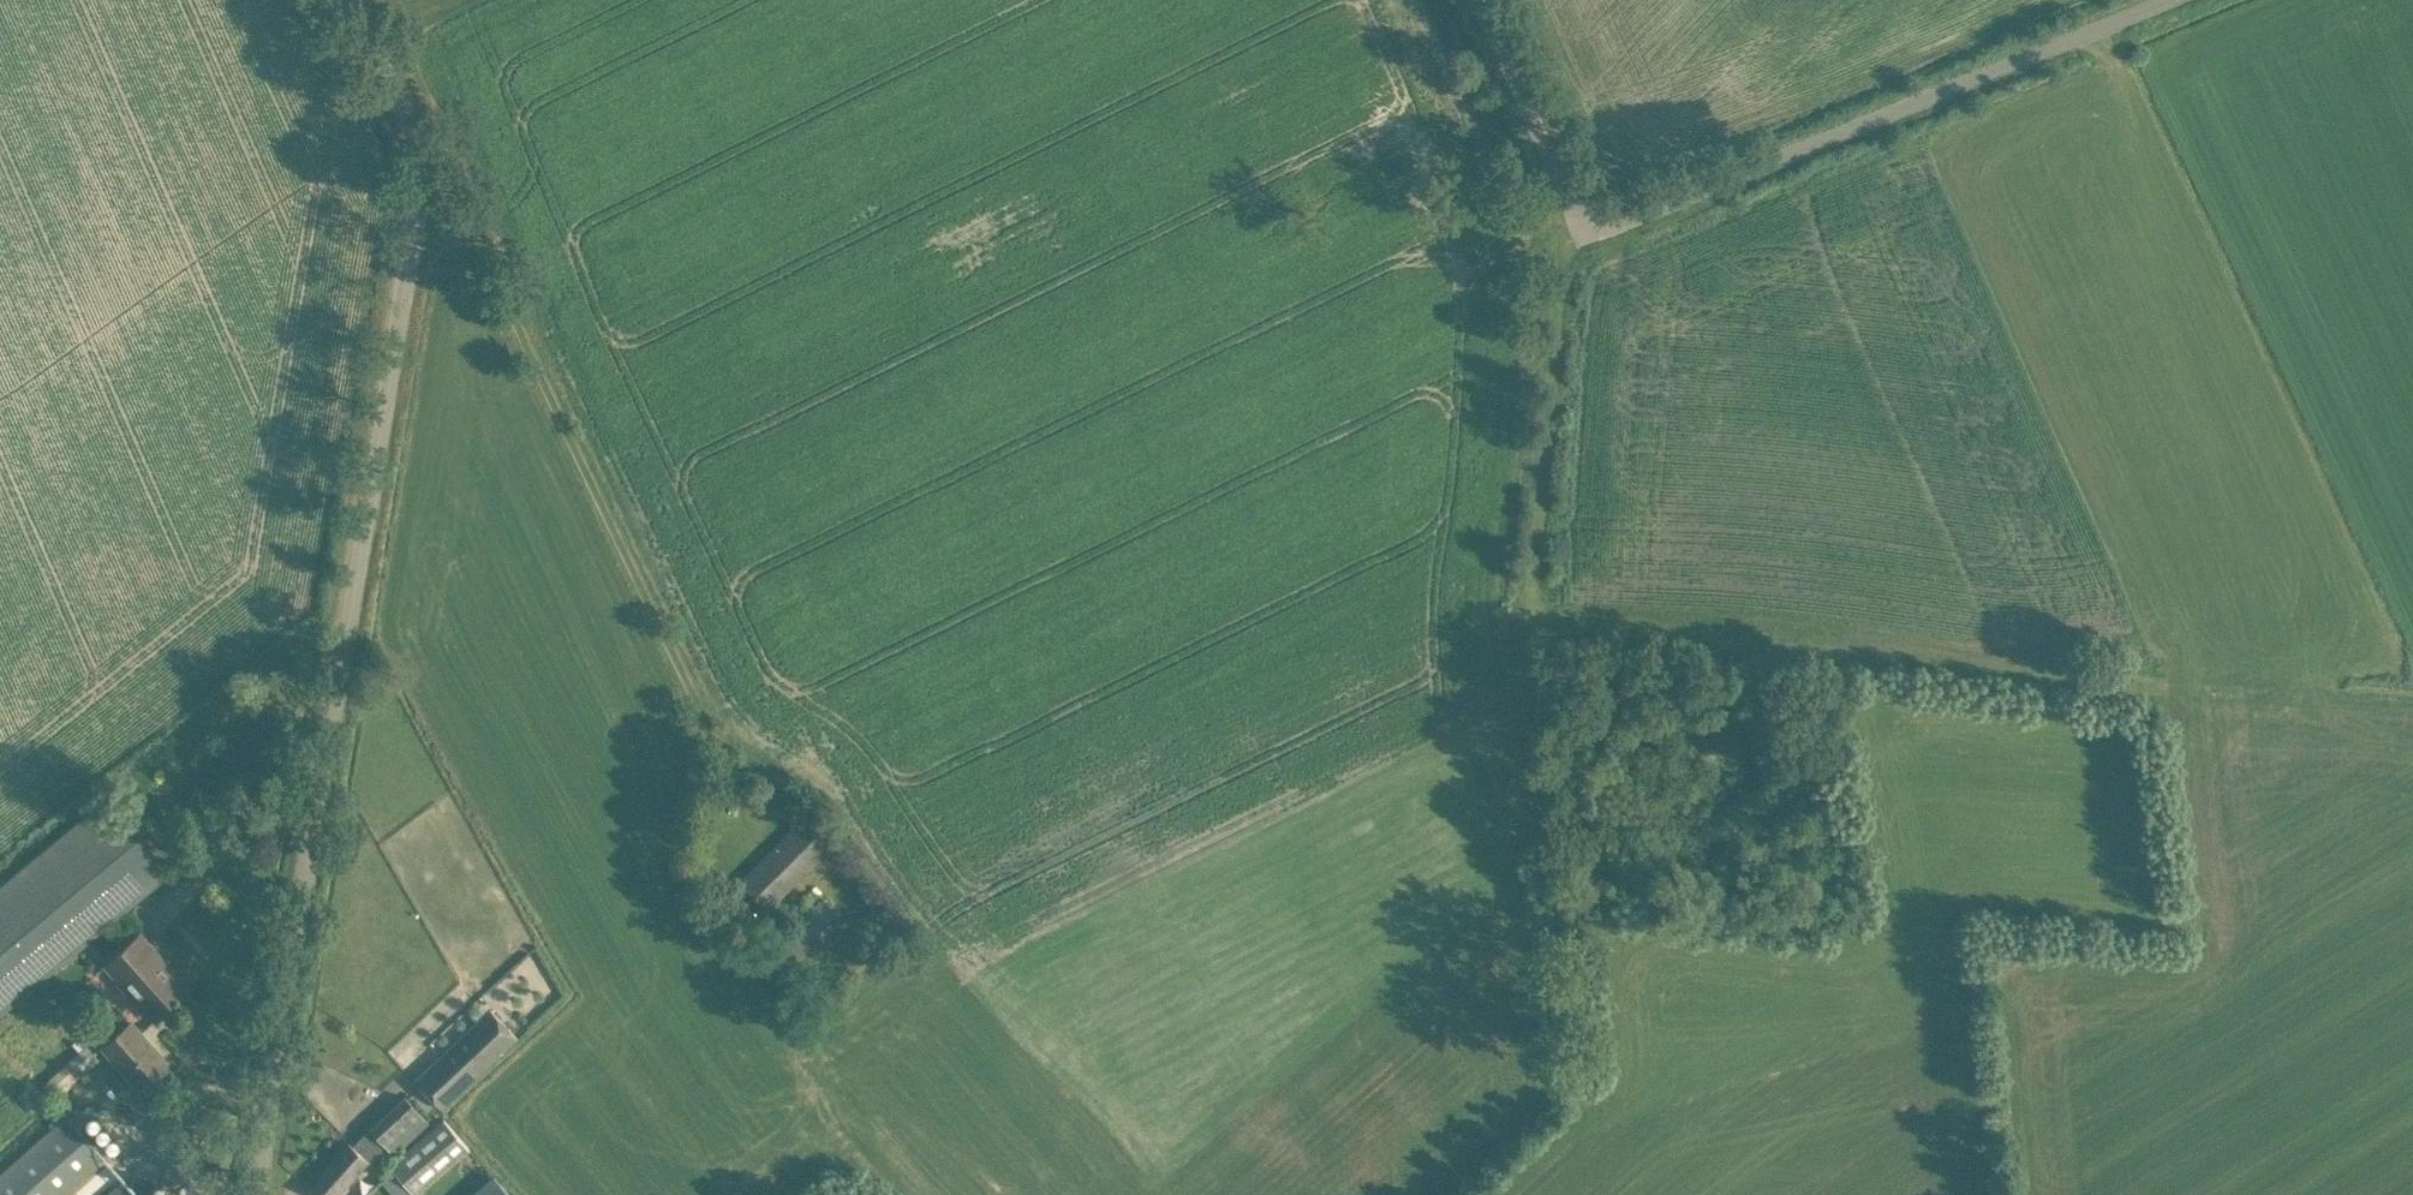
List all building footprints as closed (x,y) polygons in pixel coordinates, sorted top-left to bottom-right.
[(107,797),(0,886),(0,1014),(170,873),(107,797)] [(828,847),(820,838),(803,821),(742,880),(768,906),(828,847)] [(822,896),(800,915),(815,932),(837,913),(822,896)] [(140,933),(123,949),(106,964),(156,1019),(190,988),(140,933)] [(526,976),(518,981),(534,1007),(563,988),(538,949),(517,962),(526,976)] [(417,1078),(444,1106),(517,1038),(491,1010),(417,1078)] [(107,1050),(123,1068),(139,1086),(168,1061),(136,1025),(107,1050)] [(101,1058),(87,1043),(44,1082),(58,1097),(101,1058)] [(394,1154),(429,1121),(405,1096),(370,1129),(394,1154)] [(47,1131),(0,1173),(0,1194),(63,1194),(105,1158),(66,1114),(47,1131)] [(415,1193),(471,1149),(442,1118),(390,1164),(394,1168),(382,1178),(396,1194),(413,1194),(415,1193)] [(353,1144),(350,1141),(309,1186),(319,1194),(336,1194),(369,1159),(377,1167),(388,1154),(366,1130),(353,1144)] [(497,1176),(475,1194),(514,1194),(497,1176)] [(105,1194),(137,1194),(123,1179),(105,1194)]
